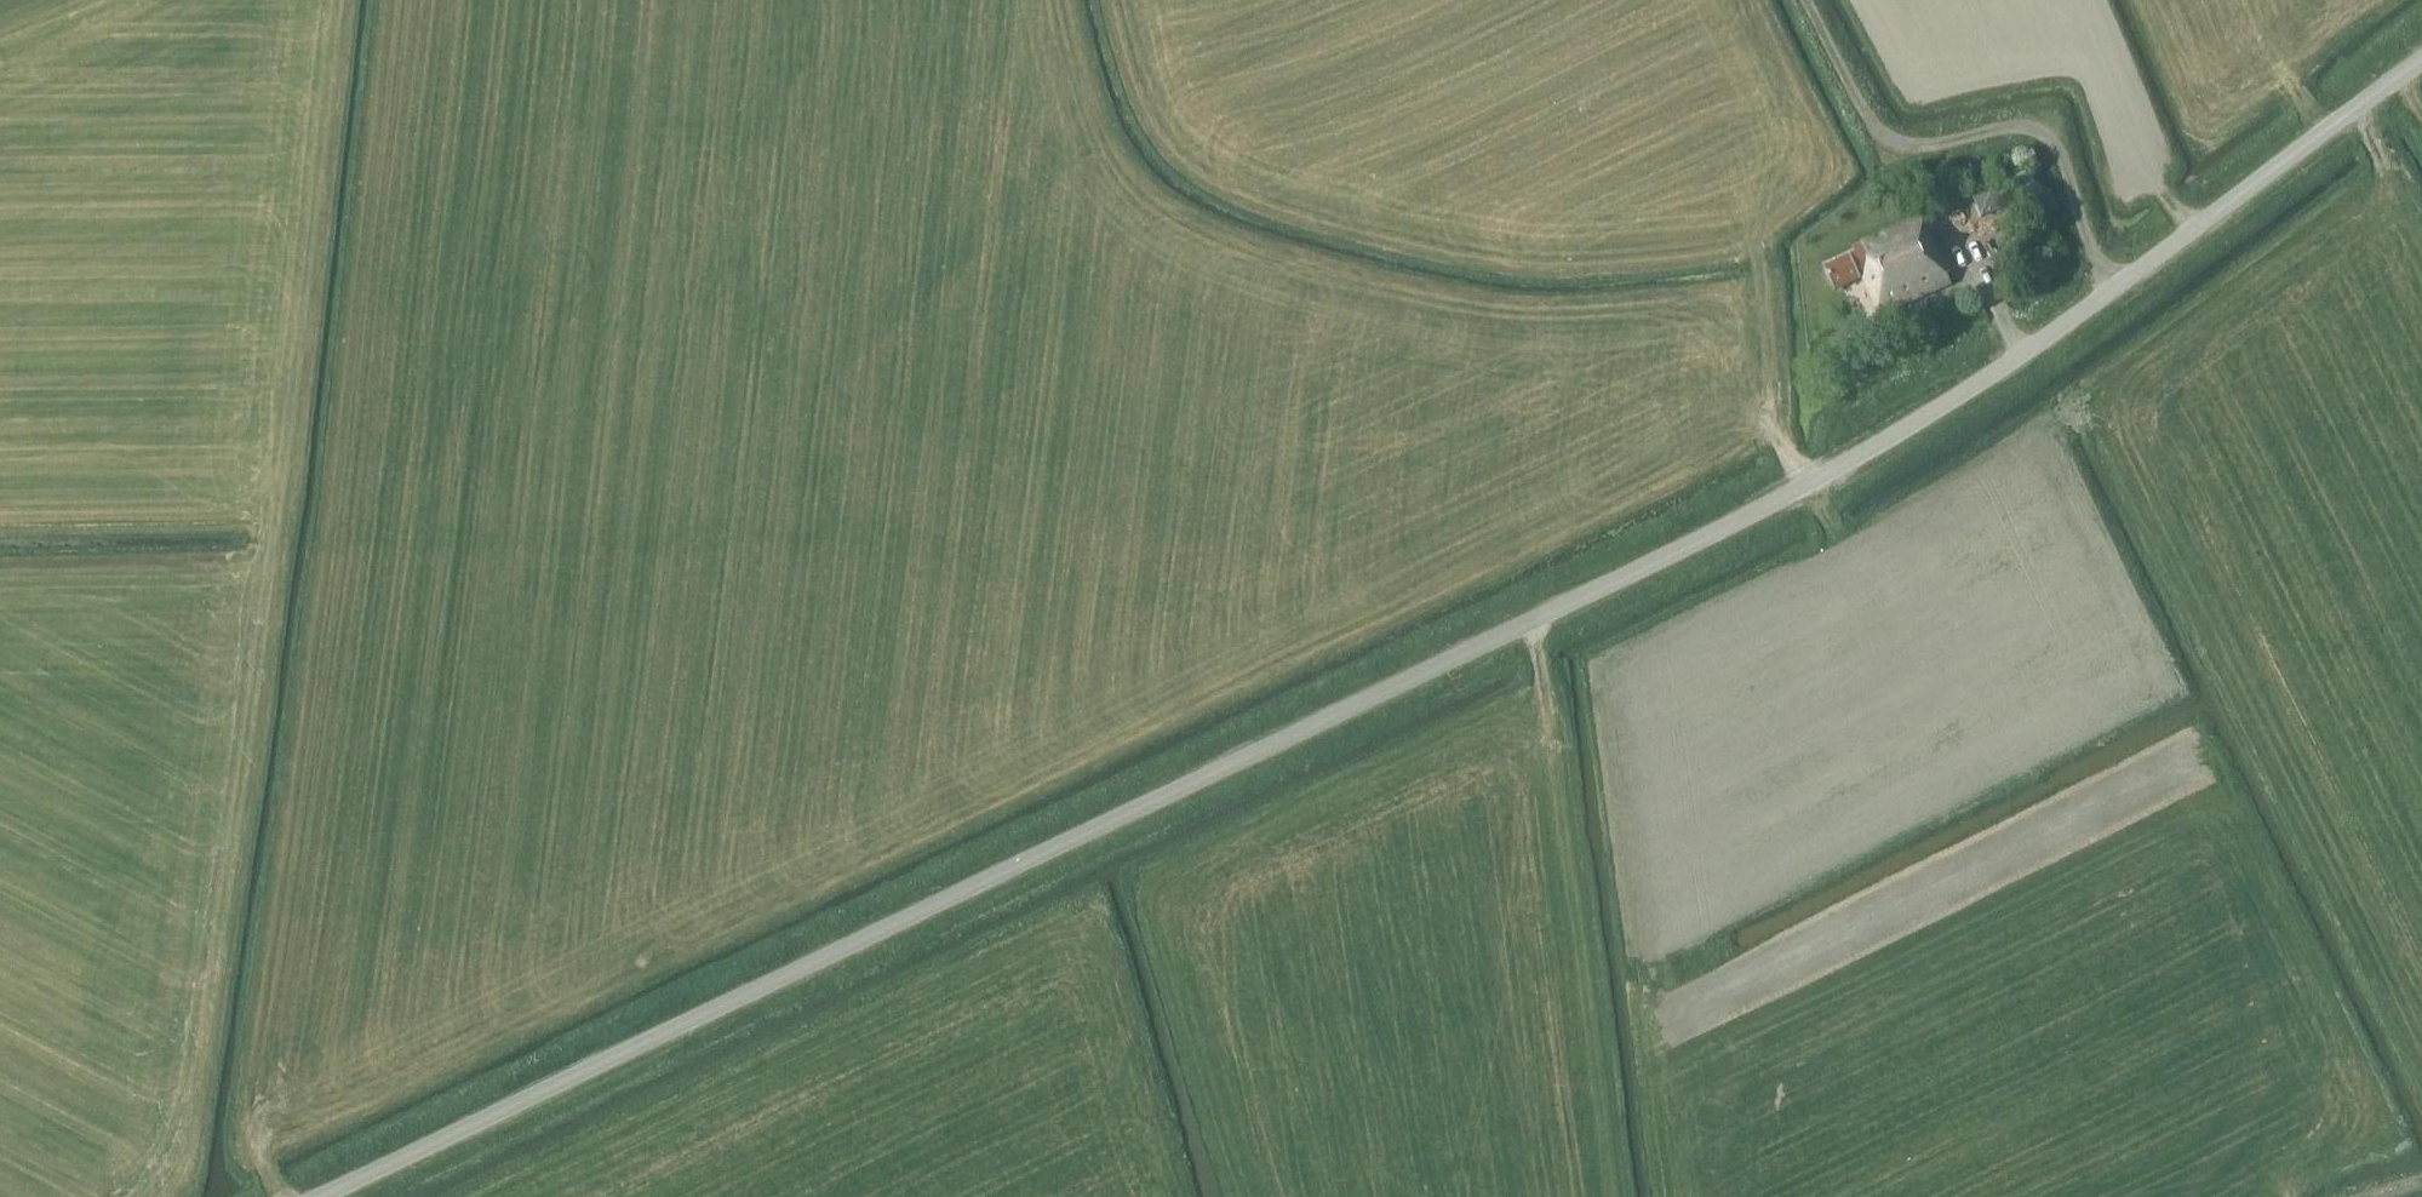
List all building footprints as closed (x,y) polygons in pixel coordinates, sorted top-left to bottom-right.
[(1981,217),(2006,205),(1995,180),(1970,192),(1981,217)] [(1862,279),(1879,316),(1950,283),(1921,218),(1853,249),(1855,255),(1823,270),(1833,292),(1862,279)]
